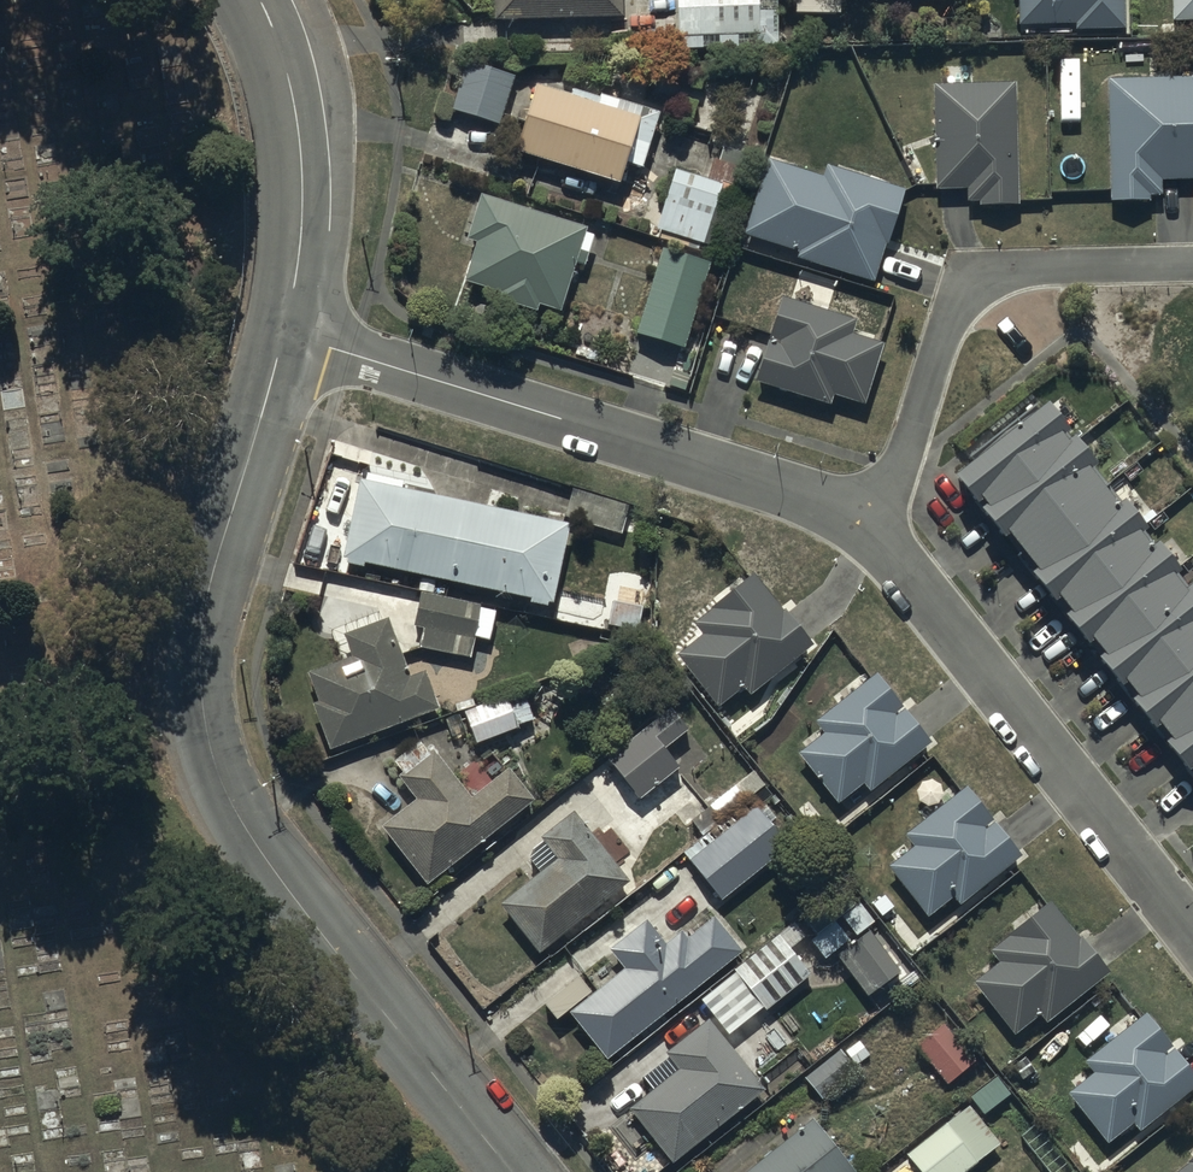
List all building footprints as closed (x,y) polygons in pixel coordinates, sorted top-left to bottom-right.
[(495,24),(623,20),(622,0),(494,0),(495,24)] [(679,43),(683,42),(683,52),(703,51),(702,41),(720,40),(721,51),(738,50),(737,40),(755,39),(756,50),(778,49),(776,0),(677,0),(679,43)] [(1018,31),(1074,29),(1074,36),(1122,34),(1121,0),(1017,0),(1018,31)] [(1172,25),(1192,25),(1192,0),(1171,0),(1172,25)] [(514,78),(466,65),(451,115),(500,129),(514,78)] [(1104,85),(1107,208),(1149,207),(1149,199),(1160,198),(1160,185),(1192,185),(1192,83),(1104,85)] [(1014,88),(932,90),(934,195),(967,194),(967,209),(978,209),(978,210),(1016,210),(1014,88)] [(570,103),(536,92),(515,160),(620,192),(627,170),(644,176),(661,121),(573,94),(570,103)] [(825,184),(769,166),(746,240),(799,257),(796,266),(873,290),(903,195),(829,172),(825,184)] [(739,194),(674,175),(656,233),(716,251),(724,223),(730,225),(739,194)] [(586,235),(480,202),(466,247),(476,250),(464,288),(501,299),(498,308),(537,320),(539,311),(561,318),(577,269),(583,271),(592,242),(585,240),(586,235)] [(710,268),(661,253),(635,339),(684,354),(710,268)] [(857,323),(782,301),(755,389),(830,412),(834,400),(863,409),(882,350),(851,340),(857,323)] [(1192,777),(1192,584),(1191,581),(1183,587),(1173,574),(1179,569),(1157,541),(1149,546),(1138,531),(1143,527),(1122,499),(1115,505),(1086,467),(1092,462),(1072,437),(1066,442),(1060,434),(1067,428),(1047,402),(955,473),(1192,777)] [(365,574),(366,568),(531,605),(530,610),(551,614),(569,533),(400,495),(402,486),(369,479),(367,487),(360,486),(342,565),(346,566),(345,570),(365,574)] [(629,509),(573,495),(566,523),(622,537),(629,509)] [(703,642),(677,663),(718,714),(742,695),(749,703),(811,654),(755,583),(695,631),(703,642)] [(496,614),(420,597),(412,632),(424,635),(420,652),(470,663),(474,643),(489,646),(496,614)] [(329,756),(330,756),(438,716),(423,677),(408,683),(387,627),(344,643),(351,662),(307,678),(318,707),(312,710),(329,756)] [(932,747),(876,680),(816,729),(824,739),(798,760),(838,809),(862,789),(869,797),(932,747)] [(505,699),(463,715),(477,751),(518,735),(516,730),(534,723),(525,700),(508,707),(505,699)] [(672,714),(607,765),(638,804),(678,772),(662,753),(687,733),(672,714)] [(414,805),(381,831),(429,891),(534,807),(510,777),(473,807),(423,745),(393,769),(403,781),(398,785),(414,805)] [(691,827),(701,840),(682,856),(722,907),(791,852),(751,801),(748,804),(737,791),(691,827)] [(911,855),(887,874),(925,924),(952,904),(957,911),(1020,864),(965,791),(901,840),(911,855)] [(539,881),(501,911),(540,959),(630,888),(574,818),(540,844),(543,847),(524,862),(539,881)] [(998,968),(972,988),(1015,1041),(1038,1022),(1045,1030),(1108,979),(1049,906),(988,956),(998,968)] [(568,1018),(605,1066),(741,958),(714,924),(709,927),(704,920),(689,932),(695,940),(688,945),(682,937),(666,950),(647,925),(609,956),(623,974),(568,1018)] [(808,978),(789,956),(805,943),(794,930),(779,943),(776,940),(733,976),(765,1014),(808,978)] [(901,975),(871,937),(838,963),(868,1001),(901,975)] [(642,1065),(655,1082),(630,1101),(672,1156),(764,1086),(709,1014),(671,1043),(642,1065)] [(943,1019),(914,1043),(945,1080),(973,1056),(943,1019)] [(1066,1102),(1105,1149),(1129,1130),(1137,1139),(1192,1093),(1192,1081),(1143,1022),(1084,1071),(1092,1080),(1066,1102)] [(841,1060),(837,1056),(806,1084),(822,1102),(854,1074),(852,1071),(867,1058),(856,1046),(841,1060)] [(904,1150),(923,1171),(961,1171),(1001,1138),(968,1098),(904,1150)] [(731,1171),(847,1171),(854,1167),(812,1111),(731,1171)] [(1182,1171),(1192,1171),(1192,1163),(1182,1171)]
